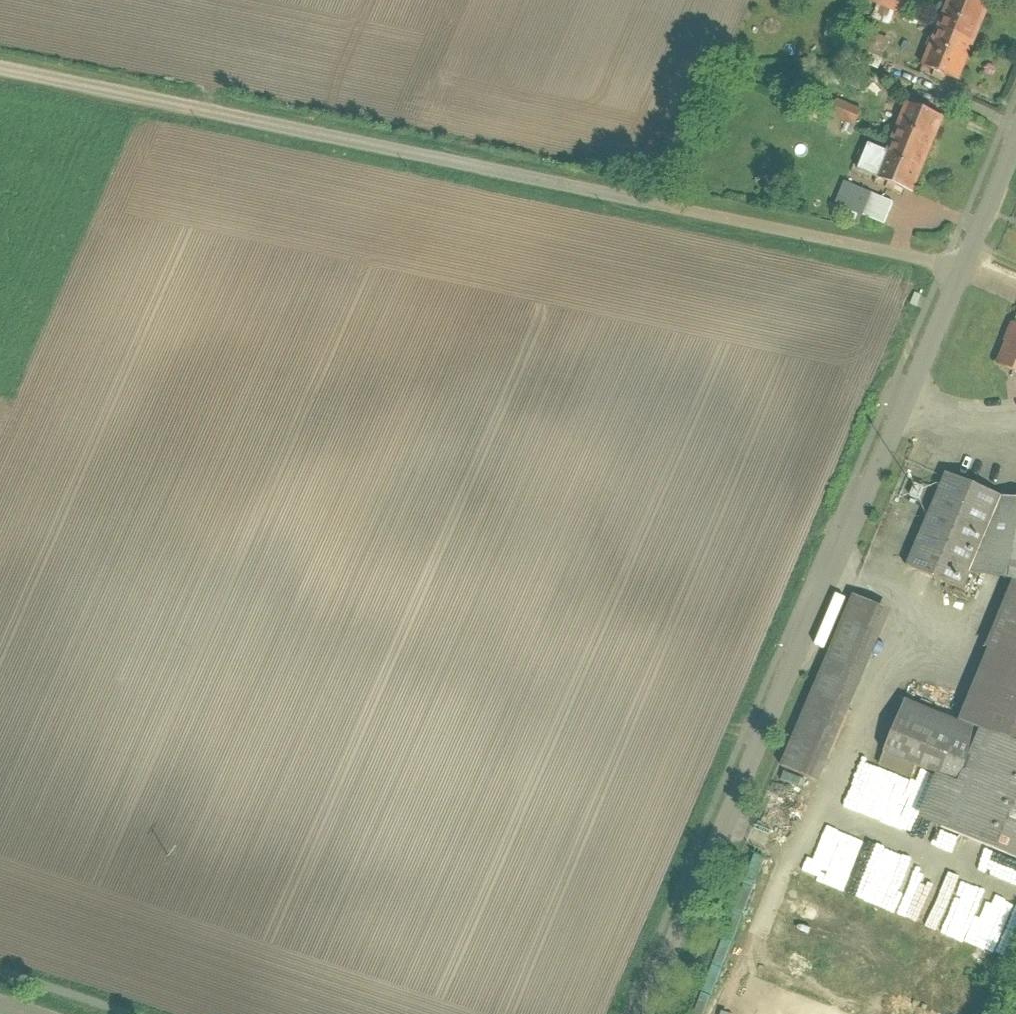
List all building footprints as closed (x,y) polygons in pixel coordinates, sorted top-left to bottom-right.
[(878,1),(911,15),(917,0),(879,0),(878,1)] [(946,28),(984,43),(1000,6),(986,0),(958,0),(946,28)] [(946,28),(930,65),(968,81),(984,43),(946,28)] [(870,53),(888,56),(891,38),(872,35),(870,53)] [(833,117),(858,129),(866,112),(841,100),(833,117)] [(953,119),(915,103),(895,152),(885,176),(923,192),(953,119)] [(895,152),(876,145),(866,168),(885,176),(895,152)] [(876,192),(851,181),(842,204),(867,214),(867,213),(876,192)] [(867,213),(890,223),(899,201),(876,192),(867,213)] [(1005,366),(1015,370),(1015,335),(1005,366)] [(976,592),(984,573),(1014,498),(955,474),(917,568),(976,592)] [(1015,578),(1015,499),(1014,498),(984,573),(1015,578)] [(900,610),(861,594),(790,766),(828,782),(900,610)] [(969,722),(915,700),(886,768),(941,792),(930,819),(1015,855),(1015,600),(969,722)] [(846,846),(851,831),(832,826),(816,881),(842,889),(854,848),(846,846)] [(946,933),(960,901),(946,895),(941,908),(930,904),(922,923),(946,933)] [(1008,895),(987,949),(1011,958),(1015,944),(1015,898),(1008,895)]
